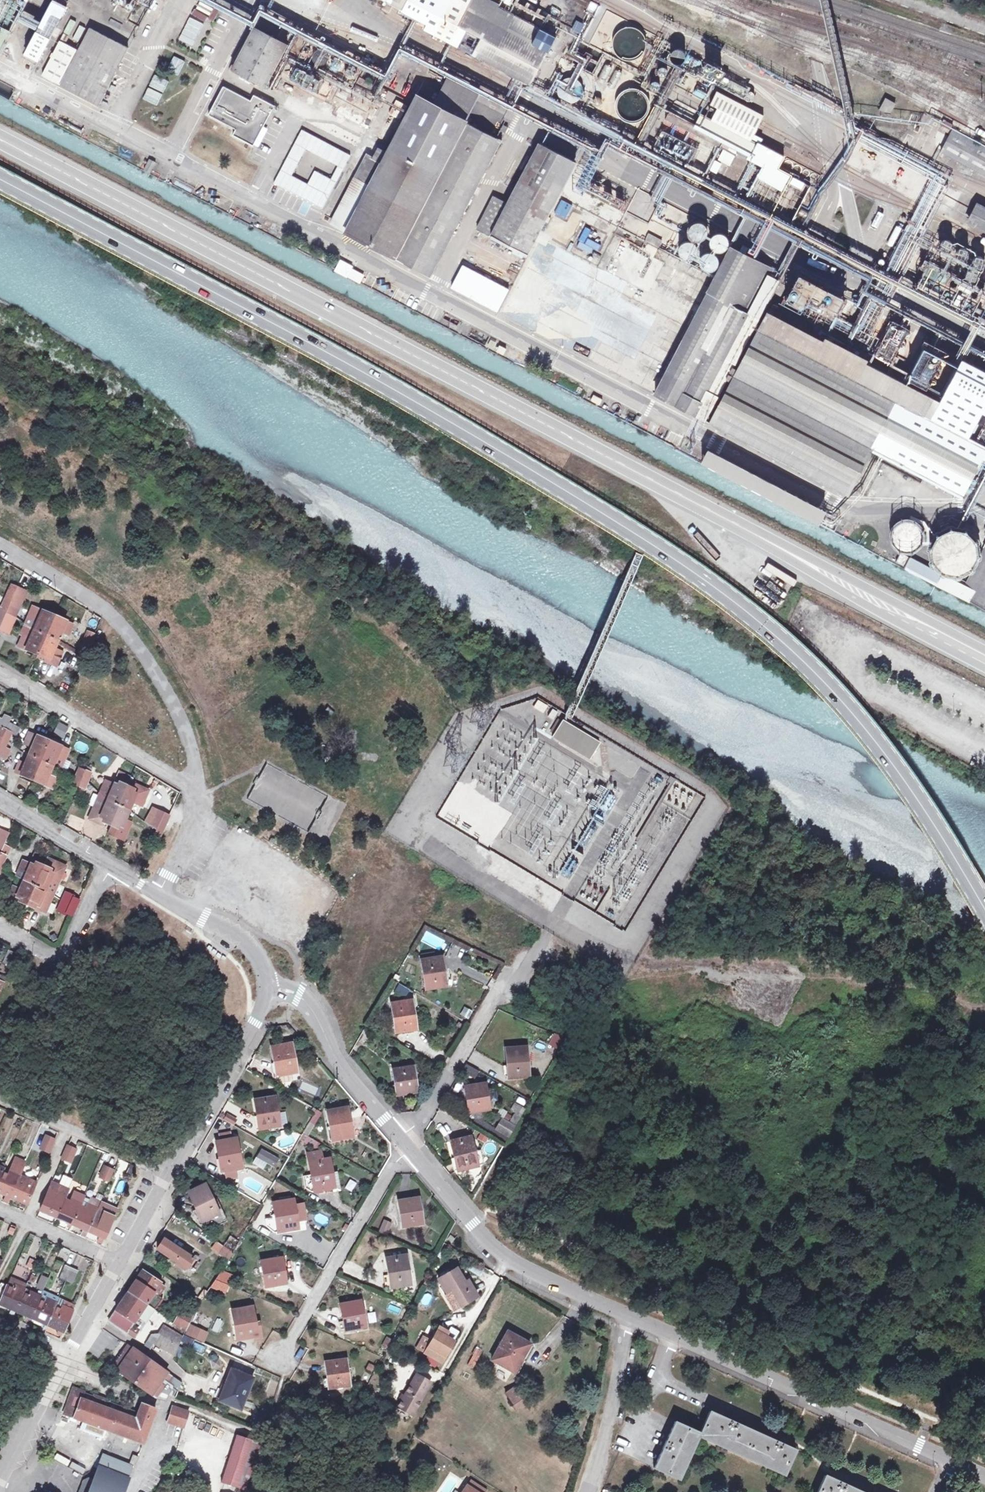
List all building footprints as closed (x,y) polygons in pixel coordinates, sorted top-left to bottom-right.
[(31,0),(3,0),(2,2),(13,6),(13,5),(27,10),(31,0)] [(68,6),(57,0),(56,0),(39,32),(37,31),(26,53),(39,60),(68,6)] [(484,0),(388,0),(402,7),(400,10),(426,24),(424,29),(530,85),(547,53),(549,54),(558,38),(540,29),(484,0)] [(205,21),(206,18),(215,20),(218,10),(197,3),(193,18),(205,21)] [(63,33),(70,36),(77,23),(70,19),(63,33)] [(576,20),(571,31),(580,35),(585,24),(576,20)] [(9,31),(1,27),(0,29),(0,52),(1,52),(9,31)] [(99,104),(129,47),(91,27),(79,50),(61,40),(43,75),(99,104)] [(266,86),(288,44),(254,27),(232,69),(266,86)] [(646,47),(647,43),(646,40),(645,37),(643,34),(641,31),(638,29),(635,28),(632,27),(628,27),(625,28),(622,29),(619,31),(616,33),(615,36),(613,39),(613,43),(613,46),(614,49),(615,53),(617,55),(620,58),(623,59),(626,60),(629,61),(633,61),(636,60),(639,58),(642,56),(644,53),(645,50),(646,47)] [(328,58),(329,57),(328,56),(328,53),(327,52),(326,51),(325,50),(324,49),(322,49),(320,49),(319,49),(317,50),(316,50),(315,51),(314,53),(314,54),(313,55),(313,57),(313,58),(314,59),(314,61),(315,62),(316,63),(317,64),(319,64),(321,64),(322,64),(324,64),(325,63),(326,62),(327,61),(328,59),(328,58)] [(674,50),(672,56),(683,60),(685,54),(674,50)] [(173,56),(167,71),(179,75),(184,60),(173,56)] [(584,71),(593,73),(595,62),(587,60),(584,71)] [(359,74),(359,72),(359,71),(359,70),(358,68),(357,67),(356,66),(355,65),(353,65),(352,64),(350,64),(349,65),(347,65),(346,66),(345,67),(344,68),(344,70),(343,71),(343,73),(344,74),(344,76),(345,76),(346,78),(347,79),(349,79),(350,79),(352,80),(353,79),(354,79),(356,78),(357,77),(358,76),(358,75),(359,74)] [(591,88),(590,84),(590,80),(588,77),(586,74),(583,72),(580,70),(576,69),(573,69),(569,69),(565,71),(562,73),(560,75),(558,78),(556,82),(556,85),(556,89),(557,92),(558,96),(560,98),(563,101),(567,103),(570,104),(574,104),(577,103),(581,102),(584,100),(587,98),(589,95),(590,91),(591,88)] [(153,74),(148,86),(164,93),(169,81),(153,74)] [(465,120),(479,92),(449,76),(434,103),(465,120)] [(9,97),(13,88),(0,82),(0,93),(9,97)] [(254,146),(275,105),(258,97),(255,102),(251,100),(224,86),(209,114),(236,129),(233,135),(254,146)] [(650,105),(650,102),(649,99),(647,96),(645,93),(642,91),(639,90),(636,89),(633,89),(629,89),(626,90),(623,92),(621,94),(619,97),(617,100),(617,104),(617,107),(617,111),(619,114),(621,117),(623,119),(626,121),(629,122),(633,122),(636,122),(639,121),(642,120),(645,118),(647,115),(649,112),(650,109),(650,105)] [(298,90),(295,96),(322,107),(324,102),(298,90)] [(811,186),(764,162),(750,155),(756,143),(751,140),(754,135),(760,122),(764,116),(717,92),(710,104),(717,108),(711,119),(702,114),(696,127),(669,112),(650,147),(792,222),(811,186)] [(465,120),(434,103),(416,94),(369,184),(356,177),(332,223),(347,231),(346,232),(395,257),(395,256),(431,275),(502,140),(465,121),(466,120),(465,120)] [(890,114),(895,104),(886,99),(880,109),(890,114)] [(400,119),(407,106),(396,100),(389,113),(391,114),(399,118),(400,119)] [(387,142),(399,118),(391,114),(378,138),(387,142)] [(324,209),(350,154),(299,130),(273,185),(324,209)] [(953,130),(941,152),(984,175),(984,147),(953,130)] [(540,143),(508,203),(492,235),(491,236),(527,255),(576,161),(540,143)] [(685,227),(690,215),(660,201),(660,200),(637,189),(627,210),(649,221),(653,212),(685,227)] [(492,235),(508,203),(494,196),(477,228),(492,235)] [(554,214),(565,219),(572,205),(561,200),(554,214)] [(981,206),(974,219),(971,218),(968,222),(984,231),(984,208),(981,206)] [(707,234),(708,231),(708,228),(706,225),(703,223),(700,222),(697,222),(694,223),(691,225),(690,228),(689,231),(690,234),(691,237),(694,239),(697,240),(700,240),(703,239),(706,237),(707,234)] [(728,247),(729,244),(729,240),(728,237),(726,235),(723,233),(720,233),(717,233),(714,235),(712,237),(710,240),(710,244),(712,247),(714,249),(716,251),(720,251),(723,251),(726,249),(728,247)] [(952,248),(952,246),(952,243),(951,242),(949,240),(947,240),(945,240),(943,241),(941,243),(940,245),(940,247),(941,249),(943,251),(945,251),(947,252),(949,251),(951,250),(952,248)] [(698,252),(698,249),(697,246),(695,243),(692,241),(688,241),(685,241),(682,243),(680,246),(679,249),(680,253),(681,256),(684,258),(687,259),(691,259),(694,258),(696,255),(698,252)] [(755,325),(780,276),(778,271),(731,247),(655,393),(849,494),(872,449),(962,496),(984,452),(984,445),(755,325)] [(967,257),(968,255),(968,253),(968,251),(966,249),(964,248),(962,248),(960,248),(958,250),(957,251),(956,254),(957,256),(958,258),(959,259),(961,260),(964,260),(966,259),(967,257)] [(719,264),(719,260),(718,257),(716,254),(713,252),(710,252),(706,252),(703,254),(701,257),(700,260),(701,264),(702,267),(705,269),(708,270),(711,270),(715,269),(717,267),(719,264)] [(944,264),(945,262),(945,260),(945,258),(944,256),(942,254),(940,254),(938,254),(936,255),(934,256),(933,258),(933,261),(934,263),(935,264),(937,265),(940,266),(942,265),(944,264)] [(983,265),(984,263),(984,261),(983,259),(982,257),(980,256),(978,256),(975,257),(974,258),(973,260),(972,262),(973,264),(974,266),(976,268),(978,268),(980,268),(982,267),(983,265)] [(339,261),(334,272),(360,284),(365,273),(339,261)] [(961,269),(961,267),(960,265),(959,263),(957,262),(954,262),(952,263),(950,264),(949,266),(949,268),(949,270),(951,272),(952,273),(955,274),(957,274),(959,273),(960,271),(961,269)] [(508,290),(463,265),(452,286),(497,311),(508,290)] [(976,279),(977,277),(977,275),(976,273),(974,271),(972,270),(970,270),(968,271),(966,272),(965,274),(965,277),(966,279),(967,280),(969,282),(971,282),(973,282),(975,281),(976,279)] [(797,279),(786,304),(807,314),(811,305),(826,311),(825,315),(834,319),(843,299),(797,279)] [(685,320),(694,300),(672,291),(667,304),(677,308),(674,315),(685,320)] [(909,375),(890,368),(905,329),(891,323),(882,347),(887,348),(882,361),(887,363),(883,373),(906,382),(909,375)] [(962,359),(945,390),(984,411),(984,371),(962,359)] [(607,372),(620,374),(622,367),(608,364),(607,372)] [(600,405),(603,399),(594,394),(590,401),(600,405)] [(923,541),(923,538),(923,532),(928,529),(923,520),(917,523),(914,521),(912,520),(907,520),(902,520),(900,521),(897,524),(895,525),(894,527),(892,531),(891,533),(891,537),(892,540),(893,544),(896,548),(901,551),(903,552),(907,552),(910,552),(913,551),(916,550),(918,548),(920,546),(922,543),(923,541)] [(978,557),(978,553),(978,547),(976,543),(974,539),(971,535),(967,532),(962,530),(956,529),(950,529),(949,524),(945,525),(940,527),(942,532),(940,534),(936,538),(933,542),(932,546),(931,553),(931,556),(933,561),(934,565),(938,569),(942,572),(945,574),(950,576),(954,576),(959,575),(964,574),(968,572),(970,570),(973,567),(976,563),(978,557)] [(976,563),(966,582),(960,579),(958,583),(945,576),(943,577),(942,579),(940,578),(941,576),(941,574),(900,553),(896,562),(905,567),(905,568),(937,585),(939,581),(941,582),(939,586),(970,601),(970,602),(984,609),(984,545),(976,563)] [(21,610),(18,608),(26,591),(18,587),(15,592),(8,610),(6,613),(8,613),(17,617),(18,618),(21,610)] [(2,608),(8,610),(15,592),(10,590),(2,608)] [(39,619),(42,611),(37,609),(33,617),(39,619)] [(34,630),(46,636),(54,616),(42,611),(39,619),(34,630)] [(10,634),(17,617),(8,613),(1,629),(10,634)] [(68,636),(73,624),(54,616),(46,636),(58,641),(61,633),(68,636)] [(38,655),(46,636),(34,630),(29,627),(26,624),(21,634),(24,635),(19,647),(26,650),(38,655)] [(90,649),(91,646),(95,635),(88,632),(83,646),(84,647),(81,653),(87,655),(90,649)] [(62,652),(55,649),(58,641),(46,636),(38,655),(36,658),(51,664),(56,666),(62,652)] [(92,663),(97,652),(90,649),(87,655),(85,661),(92,663)] [(85,661),(87,655),(81,653),(78,661),(83,664),(85,661)] [(538,700),(534,707),(544,713),(548,706),(538,700)] [(11,718),(4,715),(2,719),(0,718),(0,735),(3,736),(9,723),(11,718)] [(553,738),(589,760),(599,743),(563,721),(553,738)] [(17,736),(20,728),(9,723),(3,736),(2,738),(8,741),(11,733),(17,736)] [(41,761),(49,742),(36,736),(30,733),(25,745),(32,748),(29,756),(41,761)] [(10,750),(5,747),(8,741),(2,738),(0,743),(0,756),(6,759),(10,750)] [(57,755),(61,747),(56,745),(49,742),(41,761),(53,766),(57,755)] [(63,758),(66,749),(61,747),(57,755),(63,758)] [(616,748),(606,763),(630,779),(640,764),(616,748)] [(32,780),(41,761),(29,756),(25,764),(20,762),(15,773),(32,780)] [(49,776),(53,766),(41,761),(32,780),(52,789),(56,779),(49,776)] [(92,774),(96,764),(90,762),(88,766),(86,771),(92,774)] [(86,771),(81,769),(80,769),(76,776),(83,779),(86,771)] [(88,783),(92,774),(86,771),(83,779),(82,781),(88,783)] [(119,806),(127,786),(130,778),(120,773),(115,785),(110,783),(106,781),(101,795),(104,797),(108,801),(119,806)] [(82,781),(83,779),(76,776),(74,784),(80,786),(82,781)] [(86,789),(88,783),(82,781),(80,786),(86,789)] [(142,806),(149,791),(145,789),(135,785),(133,789),(127,786),(119,806),(129,810),(133,802),(142,806)] [(110,825),(119,806),(108,801),(104,797),(101,795),(90,819),(103,825),(104,822),(110,825)] [(131,822),(125,820),(129,810),(119,806),(110,825),(112,826),(117,828),(114,836),(124,840),(129,829),(128,828),(131,822)] [(162,832),(171,815),(159,810),(151,826),(157,830),(162,832)] [(114,836),(117,828),(112,826),(108,834),(114,836)] [(159,839),(162,832),(157,830),(153,837),(159,839)] [(6,857),(10,848),(4,845),(0,855),(0,865),(1,866),(6,856),(6,857)] [(543,881),(476,845),(466,863),(534,898),(543,881)] [(35,885),(46,858),(34,853),(29,863),(23,861),(19,869),(16,876),(17,877),(23,880),(35,885)] [(53,893),(65,866),(46,858),(35,885),(47,890),(50,893),(51,892),(53,893)] [(27,904),(35,885),(23,880),(20,889),(13,886),(9,897),(27,904)] [(53,894),(50,893),(47,890),(35,885),(27,904),(45,912),(53,894)] [(76,908),(79,901),(74,898),(71,906),(76,908)] [(73,916),(76,908),(71,906),(67,913),(73,916)] [(436,937),(429,940),(432,948),(439,945),(436,937)] [(3,962),(11,966),(16,953),(9,950),(3,962)] [(423,960),(422,960),(426,989),(451,986),(450,979),(448,980),(446,971),(444,971),(442,957),(433,958),(433,954),(422,955),(423,960)] [(412,1015),(414,1015),(412,1000),(391,1003),(396,1033),(415,1030),(412,1015)] [(472,1012),(465,1008),(462,1014),(469,1018),(472,1012)] [(559,1050),(566,1039),(555,1034),(550,1045),(559,1050)] [(292,1043),(271,1047),(277,1076),(295,1073),(293,1058),(295,1058),(292,1043)] [(527,1047),(506,1048),(509,1078),(528,1077),(526,1062),(529,1061),(527,1047)] [(414,1066),(393,1070),(397,1095),(415,1092),(414,1085),(417,1084),(414,1066)] [(423,1089),(428,1092),(432,1085),(428,1082),(423,1089)] [(486,1083),(465,1087),(469,1112),(487,1110),(484,1093),(487,1092),(486,1083)] [(276,1112),(278,1111),(276,1097),(254,1100),(259,1129),(278,1127),(276,1112)] [(522,1115),(525,1109),(518,1105),(514,1111),(516,1112),(522,1115)] [(348,1122),(351,1122),(349,1107),(327,1111),(332,1141),(351,1137),(349,1127),(348,1122)] [(497,1129),(510,1136),(522,1115),(516,1112),(515,1115),(514,1115),(509,1124),(502,1120),(497,1129)] [(312,1133),(316,1126),(310,1122),(303,1134),(310,1137),(312,1133)] [(220,1141),(216,1142),(221,1171),(240,1168),(237,1154),(239,1153),(237,1138),(232,1139),(231,1133),(219,1135),(220,1141)] [(320,1143),(323,1139),(312,1133),(310,1137),(314,1139),(320,1143)] [(320,1143),(314,1139),(310,1137),(303,1134),(300,1140),(310,1146),(316,1149),(320,1143)] [(54,1139),(47,1136),(42,1148),(49,1152),(54,1139)] [(472,1152),(475,1151),(471,1137),(450,1142),(457,1171),(476,1166),(472,1152)] [(275,1168),(280,1158),(261,1148),(253,1164),(263,1170),(267,1164),(275,1168)] [(308,1154),(312,1175),(304,1177),(306,1188),(312,1192),(333,1189),(334,1192),(340,1191),(338,1172),(333,1173),(331,1159),(323,1160),(322,1152),(308,1154)] [(19,1179),(26,1162),(16,1158),(9,1175),(3,1172),(0,1178),(0,1192),(7,1195),(4,1201),(8,1203),(11,1197),(19,1179)] [(63,1181),(71,1163),(62,1160),(55,1177),(63,1181)] [(119,1179),(115,1193),(125,1195),(133,1164),(121,1161),(116,1178),(119,1179)] [(114,1170),(105,1166),(100,1178),(109,1182),(114,1170)] [(27,1204),(36,1182),(26,1178),(25,1182),(19,1179),(11,1197),(23,1202),(27,1204)] [(218,1213),(213,1201),(205,1185),(189,1192),(197,1209),(202,1221),(218,1213)] [(65,1199),(66,1196),(56,1191),(55,1195),(48,1192),(40,1210),(53,1215),(57,1217),(65,1199)] [(80,1206),(82,1202),(72,1198),(71,1202),(65,1199),(57,1217),(69,1222),(73,1224),(80,1206)] [(89,1231),(97,1213),(101,1202),(92,1198),(89,1205),(88,1205),(87,1208),(80,1206),(73,1224),(85,1229),(82,1234),(87,1236),(89,1231)] [(419,1198),(398,1201),(402,1227),(420,1224),(418,1207),(420,1207),(419,1198)] [(225,1215),(223,1211),(217,1199),(213,1201),(218,1213),(202,1221),(197,1209),(193,1211),(199,1222),(201,1227),(225,1215)] [(294,1199),(273,1203),(278,1232),(296,1229),(294,1215),(297,1214),(294,1199)] [(102,1243),(114,1216),(104,1212),(103,1215),(97,1213),(89,1231),(100,1236),(98,1241),(102,1243)] [(379,1232),(387,1235),(392,1223),(385,1220),(379,1232)] [(233,1254),(240,1243),(231,1235),(223,1246),(233,1254)] [(452,1244),(456,1239),(451,1235),(447,1240),(452,1244)] [(164,1239),(157,1249),(186,1268),(190,1263),(193,1265),(196,1260),(164,1239)] [(407,1270),(409,1270),(407,1255),(386,1258),(389,1275),(391,1288),(409,1285),(407,1270)] [(282,1258),(261,1261),(266,1287),(284,1284),(282,1276),(285,1276),(282,1258)] [(29,1280),(34,1270),(26,1266),(25,1268),(17,1264),(9,1282),(15,1284),(14,1285),(15,1285),(25,1290),(29,1280)] [(60,1278),(66,1281),(72,1268),(65,1265),(60,1278)] [(34,1283),(37,1277),(41,1268),(35,1266),(34,1270),(29,1280),(34,1283)] [(73,1283),(78,1271),(72,1268),(66,1281),(73,1283)] [(468,1280),(465,1282),(457,1268),(439,1279),(447,1293),(452,1290),(461,1306),(478,1296),(468,1280)] [(159,1297),(166,1287),(143,1271),(129,1292),(155,1309),(162,1299),(159,1297)] [(221,1282),(226,1274),(222,1271),(215,1280),(221,1282)] [(40,1290),(43,1292),(50,1274),(44,1272),(38,1284),(36,1286),(36,1289),(40,1290)] [(25,1290),(15,1285),(13,1289),(7,1286),(0,1302),(0,1304),(11,1309),(15,1311),(23,1293),(25,1290)] [(203,1297),(207,1291),(204,1289),(199,1297),(202,1300),(203,1298),(203,1297)] [(39,1300),(43,1292),(40,1290),(38,1295),(31,1292),(29,1296),(23,1293),(15,1311),(27,1316),(31,1318),(39,1300)] [(454,1311),(461,1306),(452,1290),(447,1293),(445,1295),(454,1311)] [(43,1292),(39,1300),(45,1303),(47,1299),(57,1303),(58,1299),(43,1292)] [(155,1309),(129,1292),(109,1320),(134,1337),(139,1329),(133,1325),(138,1317),(146,1322),(155,1309)] [(422,1294),(421,1305),(430,1306),(431,1295),(422,1294)] [(55,1307),(57,1303),(47,1299),(45,1303),(39,1300),(31,1318),(43,1323),(42,1327),(45,1329),(47,1325),(55,1307)] [(58,1299),(57,1303),(55,1307),(61,1310),(63,1306),(73,1311),(75,1306),(58,1299)] [(365,1318),(362,1319),(360,1310),(363,1310),(361,1301),(340,1305),(345,1330),(363,1327),(363,1326),(367,1326),(365,1318)] [(185,1332),(198,1307),(187,1302),(182,1311),(181,1310),(174,1324),(185,1332)] [(62,1336),(73,1311),(63,1306),(61,1310),(55,1307),(47,1325),(59,1330),(57,1334),(62,1336)] [(253,1307),(232,1311),(237,1340),(256,1337),(253,1322),(256,1322),(253,1307)] [(190,1324),(185,1334),(204,1343),(209,1332),(190,1324)] [(180,1346),(183,1337),(164,1325),(159,1333),(180,1346)] [(442,1362),(450,1348),(442,1343),(446,1336),(448,1332),(440,1327),(425,1353),(442,1362)] [(517,1368),(531,1344),(508,1331),(492,1360),(502,1366),(505,1361),(517,1368)] [(175,1357),(180,1346),(159,1333),(158,1335),(162,1338),(157,1346),(175,1357)] [(157,1346),(162,1338),(158,1335),(153,1344),(154,1344),(157,1346)] [(454,1341),(446,1336),(442,1343),(450,1348),(454,1341)] [(390,1345),(393,1340),(388,1337),(383,1346),(388,1349),(390,1345)] [(191,1348),(203,1352),(205,1345),(193,1342),(191,1348)] [(173,1376),(128,1344),(112,1367),(117,1370),(116,1371),(125,1378),(126,1377),(157,1398),(162,1391),(173,1376)] [(468,1366),(473,1368),(482,1351),(476,1348),(473,1354),(475,1355),(468,1366)] [(219,1366),(218,1359),(211,1361),(212,1367),(219,1366)] [(345,1369),(348,1368),(346,1359),(325,1362),(328,1378),(329,1387),(329,1388),(347,1386),(345,1369)] [(515,1373),(517,1368),(505,1361),(502,1366),(515,1373)] [(224,1403),(241,1410),(253,1378),(231,1369),(225,1387),(230,1388),(224,1403)] [(413,1416),(431,1382),(416,1375),(405,1396),(403,1400),(398,1408),(413,1416)] [(176,1397),(182,1382),(173,1376),(162,1391),(162,1392),(176,1397)] [(219,1401),(224,1403),(230,1388),(225,1387),(219,1401)] [(513,1404),(523,1398),(516,1387),(506,1393),(513,1404)] [(142,1404),(138,1413),(74,1389),(65,1414),(85,1421),(83,1426),(98,1431),(100,1427),(143,1443),(156,1409),(142,1404)] [(516,1409),(526,1403),(523,1398),(513,1404),(516,1409)] [(189,1412),(173,1407),(168,1422),(184,1428),(189,1412)] [(700,1433),(675,1421),(654,1468),(679,1479),(699,1436),(784,1475),(796,1450),(710,1411),(700,1433)] [(265,1433),(269,1419),(262,1416),(257,1430),(265,1433)] [(246,1490),(261,1442),(237,1435),(222,1480),(222,1483),(246,1490)] [(121,1462),(104,1455),(94,1480),(89,1478),(85,1481),(81,1491),(123,1491),(132,1466),(130,1465),(121,1462)] [(130,1465),(135,1466),(138,1457),(133,1455),(130,1465)] [(817,1491),(861,1491),(825,1475),(817,1491)] [(487,1490),(471,1479),(468,1486),(477,1491),(486,1491),(487,1490)]
